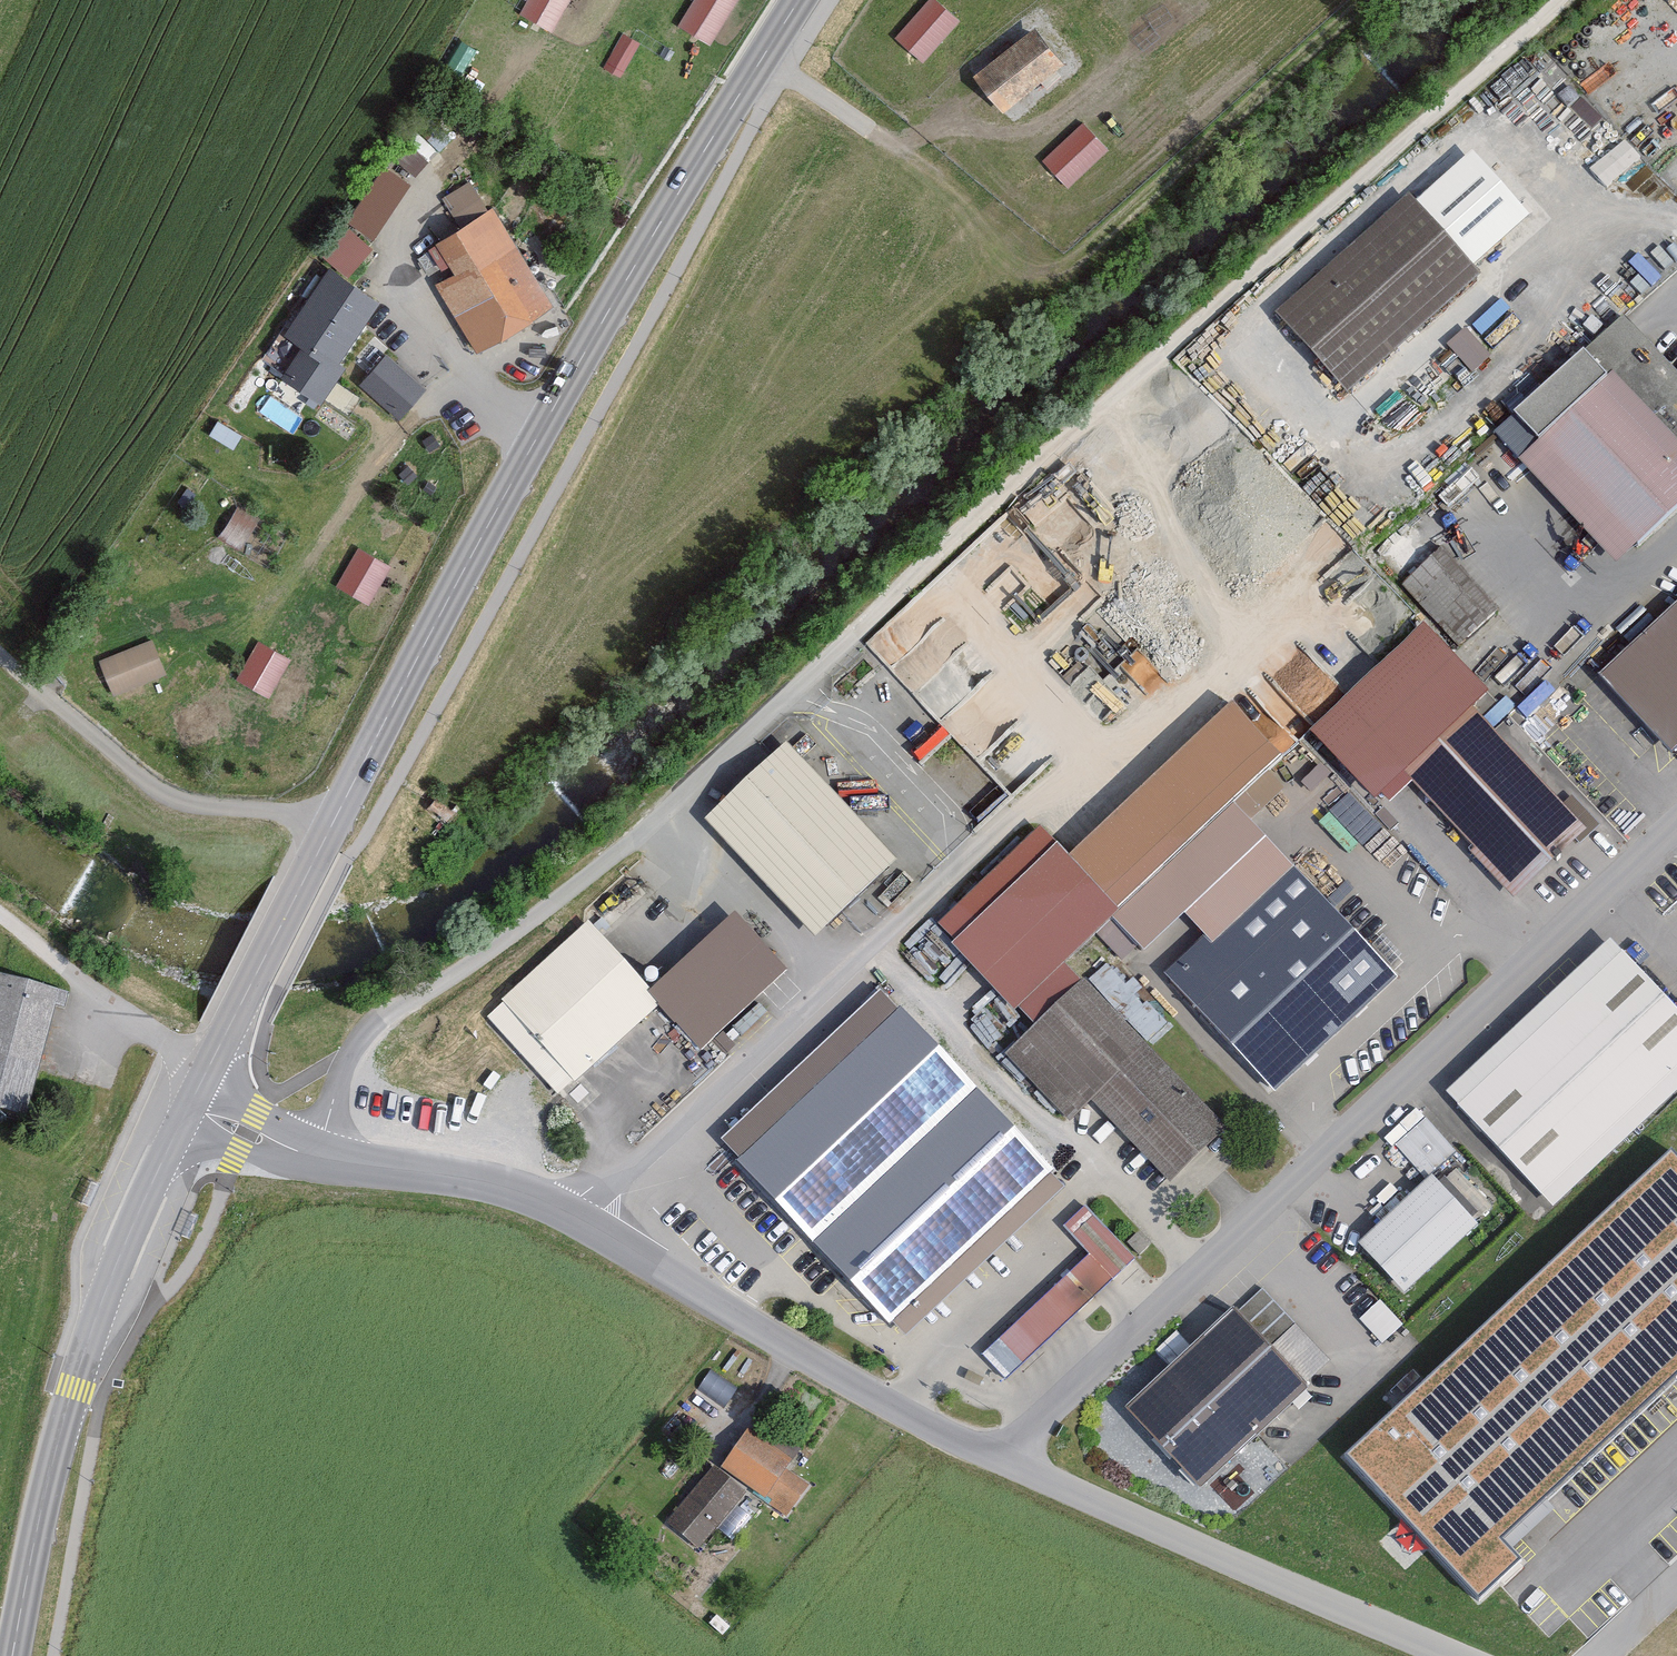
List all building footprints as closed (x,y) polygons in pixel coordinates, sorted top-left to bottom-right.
[(936,0),(928,0),(894,39),(923,64),(960,21),(936,0)] [(1064,64),(1035,28),(973,77),(1002,113),(1064,64)] [(1109,151),(1083,123),(1042,162),(1068,189),(1109,151)] [(373,236),(411,180),(385,163),(348,219),(373,236)] [(452,227),(426,242),(442,271),(429,279),(470,349),(546,305),(488,206),(480,211),(463,183),(436,199),(452,227)] [(1480,276),(1397,184),(1267,300),(1350,392),(1480,276)] [(374,244),(348,223),(322,252),(348,274),(374,244)] [(369,299),(323,268),(279,333),(325,364),(369,299)] [(1472,370),(1490,354),(1466,328),(1448,344),(1472,370)] [(393,356),(367,385),(402,417),(428,389),(393,356)] [(1611,371),(1519,456),(1619,562),(1676,509),(1676,441),(1611,371)] [(253,522),(231,510),(216,538),(237,550),(253,522)] [(1403,582),(1438,620),(1447,612),(1469,637),(1501,607),(1443,545),(1403,582)] [(390,569),(359,549),(337,584),(368,604),(390,569)] [(1602,671),(1674,747),(1676,744),(1676,600),(1602,671)] [(1304,675),(1297,666),(1311,655),(1296,637),(1266,661),(1288,688),(1304,675)] [(153,640),(99,661),(113,697),(167,675),(153,640)] [(290,660),(259,642),(236,680),(267,698),(290,660)] [(1584,833),(1468,704),(1397,768),(1513,896),(1584,833)] [(1279,756),(1232,705),(1070,854),(1036,818),(929,917),(1031,1028),(1001,1056),(1065,1124),(1091,1100),(1165,1180),(1225,1125),(1151,1044),(1172,1025),(1120,968),(1143,947),(1198,897),(1219,920),(1165,970),(1278,1092),(1400,979),(1288,858),(1250,893),(1228,869),(1263,837),(1231,801),(1279,756)] [(896,862),(785,750),(702,817),(815,937),(896,862)] [(1353,838),(1374,815),(1349,792),(1327,814),(1353,838)] [(739,908),(650,990),(665,1007),(703,1048),(792,966),(739,908)] [(650,990),(591,925),(482,1013),(555,1099),(665,1007),(650,990)] [(1544,1207),(1676,1084),(1676,1022),(1604,944),(1440,1095),(1544,1207)] [(63,994),(0,979),(0,1113),(21,1118),(47,1008),(59,1011),(63,994)] [(1065,1185),(874,982),(713,1132),(904,1335),(1065,1185)] [(1669,1155),(1343,1462),(1479,1606),(1522,1566),(1497,1539),(1676,1370),(1676,1164),(1669,1155)] [(1481,1225),(1431,1172),(1357,1241),(1406,1294),(1481,1225)] [(1142,1260),(1089,1201),(1065,1222),(1090,1251),(980,1349),(1007,1379),(1142,1260)] [(1332,1363),(1265,1290),(1240,1312),(1221,1291),(1115,1388),(1202,1482),(1332,1363)] [(777,1472),(784,1463),(741,1432),(714,1469),(759,1502),(761,1500),(782,1515),(801,1490),(777,1472)] [(739,1497),(708,1471),(660,1527),(691,1553),(739,1497)]
